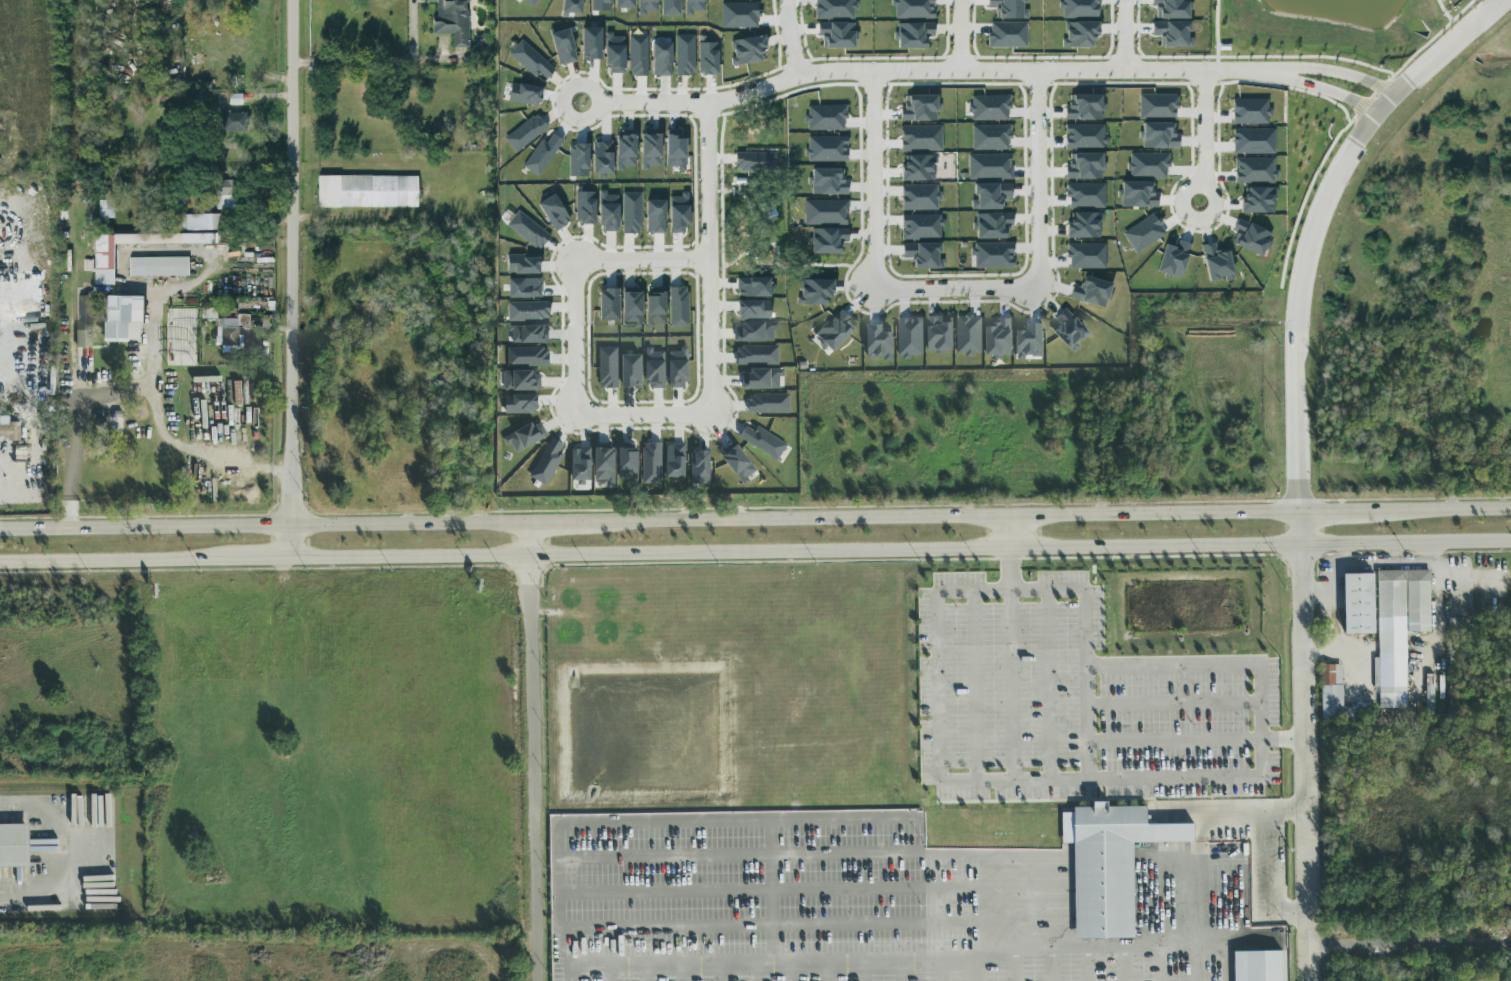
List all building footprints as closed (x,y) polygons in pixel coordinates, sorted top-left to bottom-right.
[(467,2),(468,2),(468,0),(437,0),(437,17),(431,17),(431,34),(452,34),(452,47),(467,47),(467,2)] [(562,12),(581,13),(582,0),(562,0),(562,12)] [(610,10),(610,0),(591,0),(591,10),(610,10)] [(657,13),(657,0),(637,0),(637,13),(657,13)] [(662,16),(680,15),(680,0),(661,0),(662,16)] [(703,13),(703,0),(685,0),(685,13),(703,13)] [(815,19),(855,18),(854,0),(815,0),(815,19)] [(934,17),(934,0),(894,0),(894,19),(934,17)] [(1027,9),(1023,9),(1023,0),(986,0),(987,8),(995,8),(995,19),(1027,18),(1027,9)] [(1060,17),(1098,17),(1098,0),(1060,0),(1060,17)] [(1153,19),(1188,18),(1188,0),(1153,0),(1153,19)] [(757,2),(720,3),(721,28),(757,27),(757,2)] [(1097,21),(1063,22),(1063,47),(1093,47),(1093,37),(1098,37),(1097,21)] [(1188,21),(1151,22),(1151,36),(1159,36),(1159,47),(1192,46),(1192,36),(1189,36),(1188,21)] [(854,22),(817,23),(817,36),(821,36),(822,48),(855,48),(854,22)] [(1026,22),(988,22),(988,47),(1026,47),(1026,22)] [(895,23),(895,49),(925,49),(925,35),(933,35),(933,23),(895,23)] [(600,60),(600,27),(581,27),(580,59),(600,60)] [(576,61),(569,29),(550,32),(557,65),(576,61)] [(624,73),(624,34),(606,34),(605,73),(624,73)] [(675,75),(694,75),(694,35),(675,34),(675,75)] [(647,35),(628,35),(629,76),(647,76),(647,35)] [(730,40),(734,65),(766,60),(762,35),(730,40)] [(543,82),(554,68),(519,40),(508,54),(543,82)] [(670,42),(651,43),(652,76),(671,75),(670,42)] [(697,74),(717,75),(717,42),(698,42),(697,74)] [(508,102),(539,105),(541,86),(510,83),(508,102)] [(906,95),(906,106),(899,106),(900,121),(936,120),(936,112),(938,111),(938,94),(906,95)] [(1101,120),(1101,94),(1065,94),(1065,120),(1101,120)] [(1138,117),(1176,117),(1176,94),(1138,94),(1138,117)] [(1007,120),(1007,110),(1009,110),(1009,95),(969,96),(970,120),(1007,120)] [(1232,123),(1268,124),(1268,99),(1232,99),(1232,123)] [(805,130),(845,130),(844,104),(805,105),(805,130)] [(222,131),(245,131),(246,112),(222,112),(222,131)] [(512,151),(547,130),(537,114),(502,135),(512,151)] [(1142,148),(1179,148),(1178,132),(1173,132),(1173,122),(1141,123),(1142,148)] [(971,125),(971,150),(1009,149),(1009,124),(971,125)] [(1104,124),(1064,124),(1064,148),(1105,147),(1104,124)] [(941,150),(941,125),(900,126),(900,150),(941,150)] [(1274,128),(1232,129),(1232,153),(1274,153),(1274,128)] [(684,168),(684,129),(665,130),(666,169),(684,168)] [(617,168),(636,167),(635,130),(616,130),(617,168)] [(641,132),(639,169),(648,170),(648,165),(659,166),(660,133),(641,132)] [(538,138),(523,167),(541,177),(561,138),(551,133),(546,143),(538,138)] [(807,161),(846,162),(847,137),(807,136),(807,161)] [(592,141),(592,174),(612,173),(612,141),(592,141)] [(568,144),(568,176),(587,176),(587,144),(568,144)] [(776,170),(775,152),(734,153),(735,171),(776,170)] [(1101,153),(1067,153),(1066,178),(1101,179),(1101,153)] [(1167,153),(1128,153),(1127,177),(1167,177),(1167,153)] [(1011,154),(967,154),(967,178),(1010,178),(1011,154)] [(934,181),(934,155),(907,155),(907,164),(900,164),(900,180),(934,181)] [(1274,157),(1234,159),(1235,183),(1275,182),(1274,157)] [(843,168),(810,169),(810,194),(847,194),(847,179),(843,180),(843,168)] [(417,176),(317,174),(317,206),(416,208),(417,176)] [(214,195),(234,195),(234,179),(214,180),(214,195)] [(1120,182),(1120,207),(1157,207),(1157,191),(1152,191),(1152,181),(1120,182)] [(974,184),(974,200),(970,200),(971,209),(1002,209),(1002,198),(1011,198),(1011,183),(974,184)] [(1104,207),(1103,183),(1066,183),(1067,207),(1104,207)] [(938,184),(900,185),(900,210),(936,210),(936,200),(938,200),(938,184)] [(1273,213),(1273,187),(1246,187),(1246,195),(1240,195),(1240,212),(1273,213)] [(574,224),(594,224),(594,191),(574,191),(574,224)] [(598,231),(617,231),(618,193),(599,192),(598,231)] [(640,192),(621,192),(622,233),(641,233),(640,192)] [(538,202),(552,231),(569,223),(555,193),(538,202)] [(669,233),(688,232),(687,194),(668,195),(669,233)] [(114,218),(113,200),(98,200),(99,218),(114,218)] [(645,233),(664,232),(664,200),(644,200),(645,233)] [(803,200),(804,224),(847,224),(846,200),(803,200)] [(550,234),(516,210),(505,225),(538,250),(550,234)] [(149,212),(149,230),(164,230),(164,212),(149,212)] [(1066,237),(1099,238),(1099,212),(1067,212),(1066,237)] [(975,239),(1009,238),(1009,213),(975,213),(975,239)] [(1165,234),(1152,213),(1121,232),(1134,253),(1165,234)] [(217,214),(170,214),(171,225),(178,225),(178,230),(217,229),(217,214)] [(901,238),(941,238),(941,214),(900,214),(901,238)] [(1228,243),(1261,256),(1271,232),(1238,219),(1228,243)] [(840,254),(840,241),(848,242),(848,228),(811,228),(810,253),(840,254)] [(93,234),(93,284),(113,284),(112,244),(214,243),(214,233),(93,234)] [(1164,244),(1155,271),(1179,279),(1190,244),(1177,240),(1175,247),(1164,244)] [(1227,249),(1217,251),(1215,241),(1200,245),(1208,281),(1223,278),(1224,281),(1233,279),(1227,249)] [(972,268),(1012,267),(1012,242),(972,243),(972,268)] [(912,269),(942,269),(942,259),(938,259),(938,243),(901,243),(901,258),(912,258),(912,269)] [(1105,268),(1105,244),(1067,243),(1067,268),(1105,268)] [(539,273),(539,255),(506,255),(506,273),(539,273)] [(188,276),(187,256),(128,257),(128,277),(188,276)] [(1072,285),(1069,299),(1104,308),(1111,283),(1082,276),(1079,287),(1072,285)] [(769,277),(736,277),(737,296),(769,296),(769,277)] [(539,278),(507,278),(507,297),(540,297),(539,278)] [(825,305),(825,297),(832,297),(832,279),(799,278),(799,296),(795,296),(795,304),(825,305)] [(645,325),(664,325),(664,288),(646,287),(645,325)] [(668,287),(669,328),(688,328),(687,287),(668,287)] [(598,321),(618,320),(617,288),(598,289),(598,321)] [(641,290),(621,290),(621,324),(641,325),(641,290)] [(76,295),(77,349),(93,349),(92,294),(76,295)] [(141,296),(105,296),(104,342),(140,342),(141,296)] [(736,318),(768,319),(769,300),(737,299),(736,318)] [(507,320),(548,319),(548,301),(507,302),(507,320)] [(1078,345),(1089,334),(1063,307),(1052,317),(1061,326),(1053,333),(1073,354),(1080,348),(1078,345)] [(167,367),(195,368),(196,309),(168,308),(167,367)] [(840,311),(814,335),(831,354),(857,329),(840,311)] [(249,325),(248,314),(237,315),(238,326),(249,325)] [(957,317),(956,356),(981,357),(981,317),(957,317)] [(222,353),(240,353),(239,318),(216,318),(217,347),(222,347),(222,353)] [(898,359),(923,358),(922,318),(897,318),(898,359)] [(926,353),(952,353),(952,318),(927,318),(926,353)] [(1011,359),(1010,320),(999,320),(999,324),(985,325),(985,357),(993,357),(993,359),(1011,359)] [(775,343),(775,323),(737,323),(737,343),(775,343)] [(1042,325),(1026,324),(1026,332),(1017,332),(1016,359),(1041,359),(1042,325)] [(511,345),(549,344),(548,325),(511,326),(511,345)] [(866,359),(884,359),(884,362),(892,362),(892,333),(881,333),(881,326),(867,326),(866,359)] [(737,347),(737,365),(778,365),(778,347),(737,347)] [(599,349),(617,348),(618,390),(602,389),(602,384),(599,384),(599,349)] [(688,348),(680,348),(680,353),(669,353),(670,390),(688,389),(688,348)] [(508,367),(550,367),(549,349),(508,349),(508,367)] [(664,353),(653,353),(653,349),(646,349),(647,390),(665,390),(664,353)] [(622,357),(622,389),(642,389),(641,356),(622,357)] [(781,390),(780,380),(784,380),(784,371),(743,371),(743,391),(781,390)] [(504,373),(504,392),(541,392),(541,373),(504,373)] [(506,395),(505,415),(537,415),(538,396),(506,395)] [(749,415),(789,415),(790,396),(749,395),(749,415)] [(21,440),(21,424),(10,423),(10,418),(0,418),(0,425),(0,439),(21,440)] [(542,442),(534,424),(502,439),(507,448),(511,446),(515,455),(542,442)] [(738,439),(777,463),(787,446),(757,427),(754,432),(746,427),(738,439)] [(563,458),(558,455),(563,445),(552,439),(530,478),(546,488),(563,458)] [(662,444),(643,444),(642,485),(661,485),(662,444)] [(618,483),(637,483),(638,446),(619,445),(618,483)] [(686,446),(666,446),(666,478),(685,479),(686,446)] [(722,459),(743,485),(758,472),(737,447),(722,459)] [(592,482),(591,450),(572,450),(572,482),(592,482)] [(596,450),(595,483),(615,483),(615,450),(596,450)] [(692,486),(710,486),(710,452),(691,452),(692,486)] [(1431,634),(1430,572),(1377,572),(1379,659),(1374,659),(1375,691),(1379,691),(1379,710),(1407,709),(1406,634),(1431,634)] [(1375,635),(1374,575),(1344,575),(1345,636),(1375,635)] [(1342,666),(1321,666),(1322,722),(1355,722),(1355,709),(1343,709),(1342,666)] [(1434,676),(1426,676),(1425,712),(1433,712),(1434,676)] [(1075,940),(1134,939),(1133,844),(1193,843),(1193,825),(1147,826),(1147,808),(1108,808),(1108,803),(1093,803),(1093,809),(1073,809),(1073,814),(1062,814),(1062,845),(1074,845),(1075,940)] [(30,868),(29,825),(0,826),(0,869),(30,868)] [(1233,953),(1234,980),(1282,980),(1282,952),(1233,953)]
